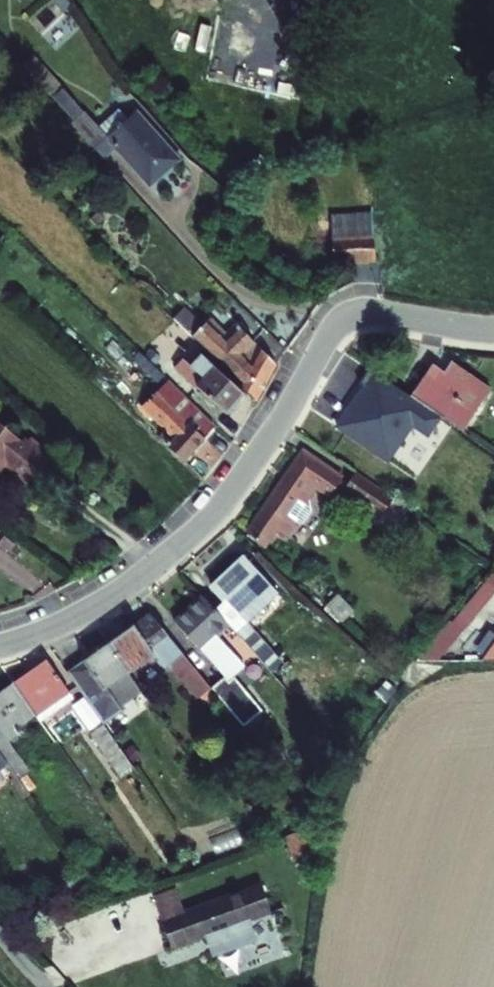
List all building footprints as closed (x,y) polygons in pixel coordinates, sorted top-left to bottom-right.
[(88,110),(73,122),(106,159),(116,149),(151,188),(181,160),(139,112),(109,136),(88,110)] [(371,214),(330,217),(332,263),(375,261),(371,214)] [(187,303),(176,317),(195,332),(206,317),(187,303)] [(208,322),(193,337),(226,370),(253,341),(237,326),(225,339),(208,322)] [(226,370),(256,400),(277,366),(253,341),(226,370)] [(162,374),(171,364),(150,345),(141,354),(162,374)] [(223,414),(240,395),(199,354),(181,373),(223,414)] [(433,357),(412,390),(443,410),(456,419),(470,427),(493,390),(493,383),(457,359),(451,368),(433,357)] [(364,358),(329,407),(356,425),(381,391),(390,397),(400,382),(364,358)] [(213,428),(168,380),(142,408),(164,430),(157,437),(165,444),(163,446),(181,463),(213,428)] [(1,470),(25,490),(45,465),(42,462),(25,448),(21,444),(19,448),(0,432),(0,471),(1,470)] [(42,462),(47,456),(30,442),(25,448),(42,462)] [(303,445),(246,525),(264,539),(276,521),(282,524),(297,502),(300,505),(314,484),(325,491),(340,470),(303,445)] [(346,484),(393,526),(408,509),(361,467),(346,484)] [(241,544),(209,573),(225,589),(215,598),(225,610),(232,617),(260,593),(254,587),(269,574),(241,544)] [(469,630),(493,596),(493,569),(456,621),(469,630)] [(254,587),(260,593),(274,579),(269,574),(254,587)] [(221,628),(232,617),(225,610),(215,598),(206,589),(180,613),(229,670),(245,656),(221,628)] [(135,622),(107,641),(128,669),(156,650),(195,698),(212,685),(154,615),(138,626),(135,622)] [(259,641),(267,634),(254,620),(247,627),(259,641)] [(107,641),(68,667),(104,719),(119,708),(116,704),(140,687),(131,674),(128,669),(107,641)] [(36,711),(66,690),(43,658),(13,679),(36,711)] [(24,725),(21,722),(36,711),(13,679),(0,687),(0,742),(24,725)] [(244,724),(259,711),(239,688),(225,700),(244,724)] [(120,768),(132,760),(104,719),(92,728),(120,768)] [(179,907),(170,885),(148,894),(168,944),(201,931),(208,950),(251,933),(244,914),(267,905),(256,877),(179,907)]
